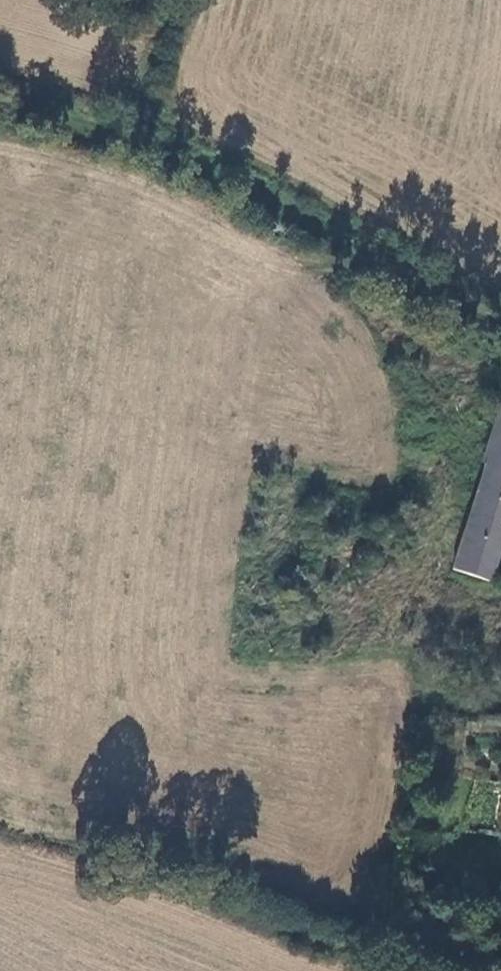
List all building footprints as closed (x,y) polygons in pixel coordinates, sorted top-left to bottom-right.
[(454,575),(486,585),(500,533),(500,412),(454,575)]
